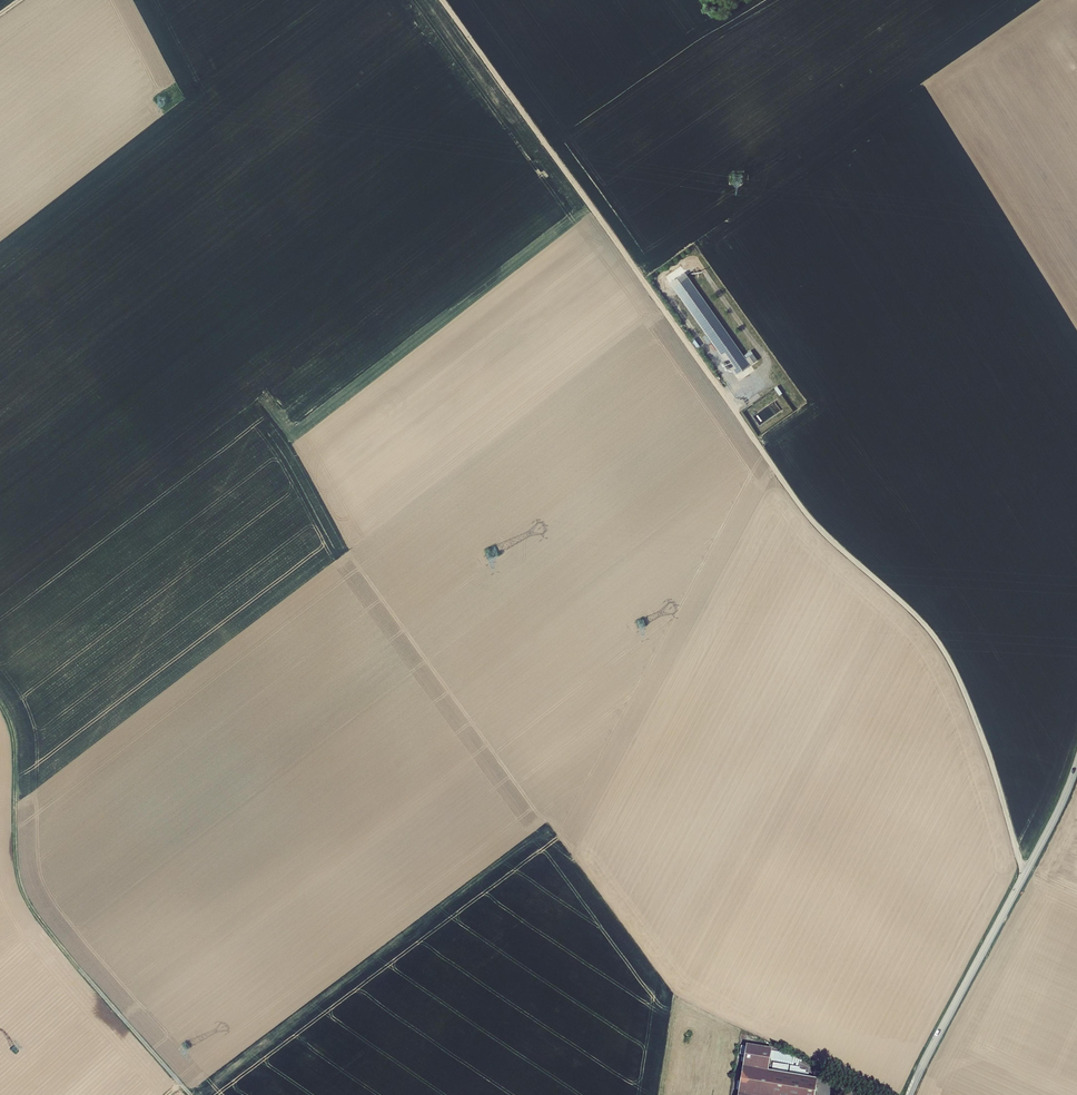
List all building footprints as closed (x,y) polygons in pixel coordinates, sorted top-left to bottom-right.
[(735,383),(754,371),(751,365),(758,361),(751,350),(741,357),(688,270),(672,280),(735,383)] [(815,1077),(765,1069),(769,1047),(744,1043),(736,1094),(812,1094),(815,1077)]
